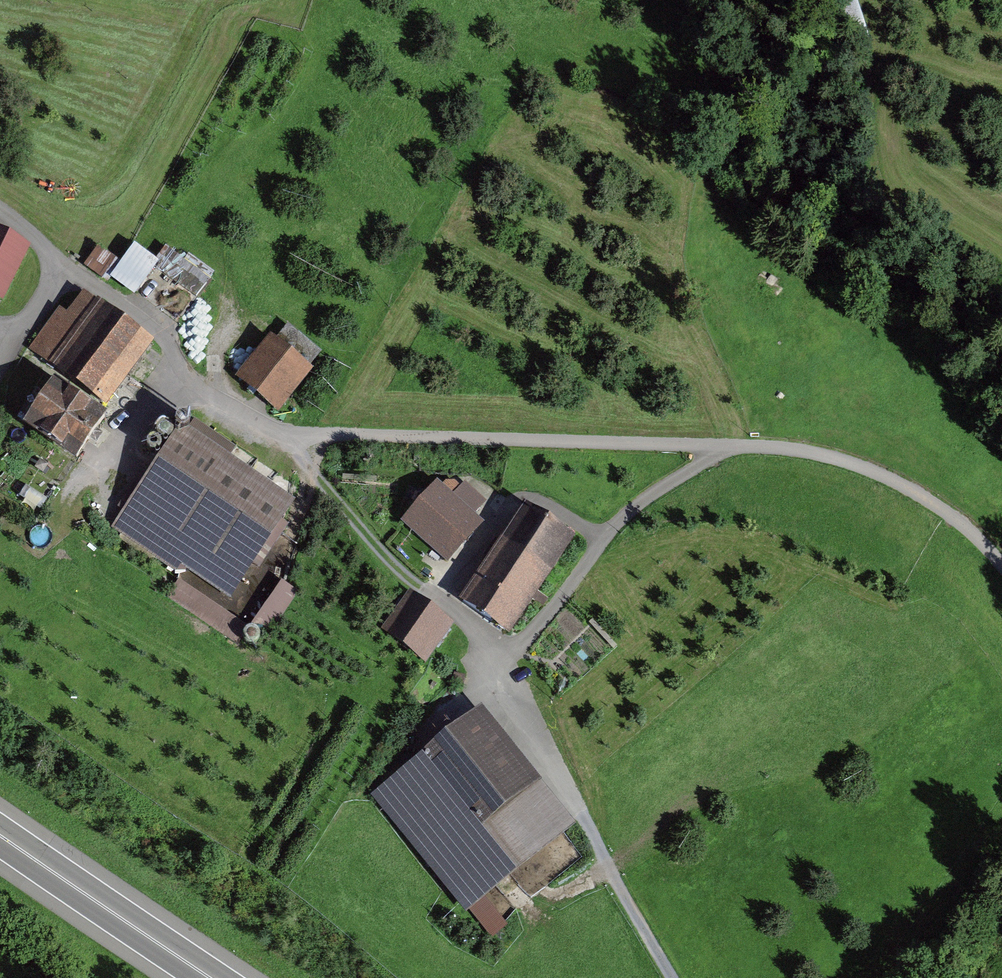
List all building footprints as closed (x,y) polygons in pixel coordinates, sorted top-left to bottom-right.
[(26,243),(0,230),(0,295),(26,243)] [(85,264),(135,298),(166,252),(140,234),(123,260),(99,244),(85,264)] [(102,411),(154,343),(86,291),(69,313),(56,303),(21,348),(102,411)] [(277,412),(312,369),(271,335),(235,377),(277,412)] [(73,458),(103,413),(49,378),(20,423),(73,458)] [(226,599),(294,502),(188,428),(120,525),(226,599)] [(402,520),(449,563),(498,509),(467,480),(454,493),(439,480),(402,520)] [(457,600),(514,640),(583,541),(526,502),(457,600)] [(264,561),(228,610),(249,625),(285,576),(264,561)] [(286,575),(256,621),(273,632),(303,586),(286,575)] [(423,663),(455,624),(411,588),(379,627),(423,663)] [(472,911),(579,823),(484,708),(377,796),(472,911)] [(506,913),(556,875),(544,858),(493,896),(506,913)]
